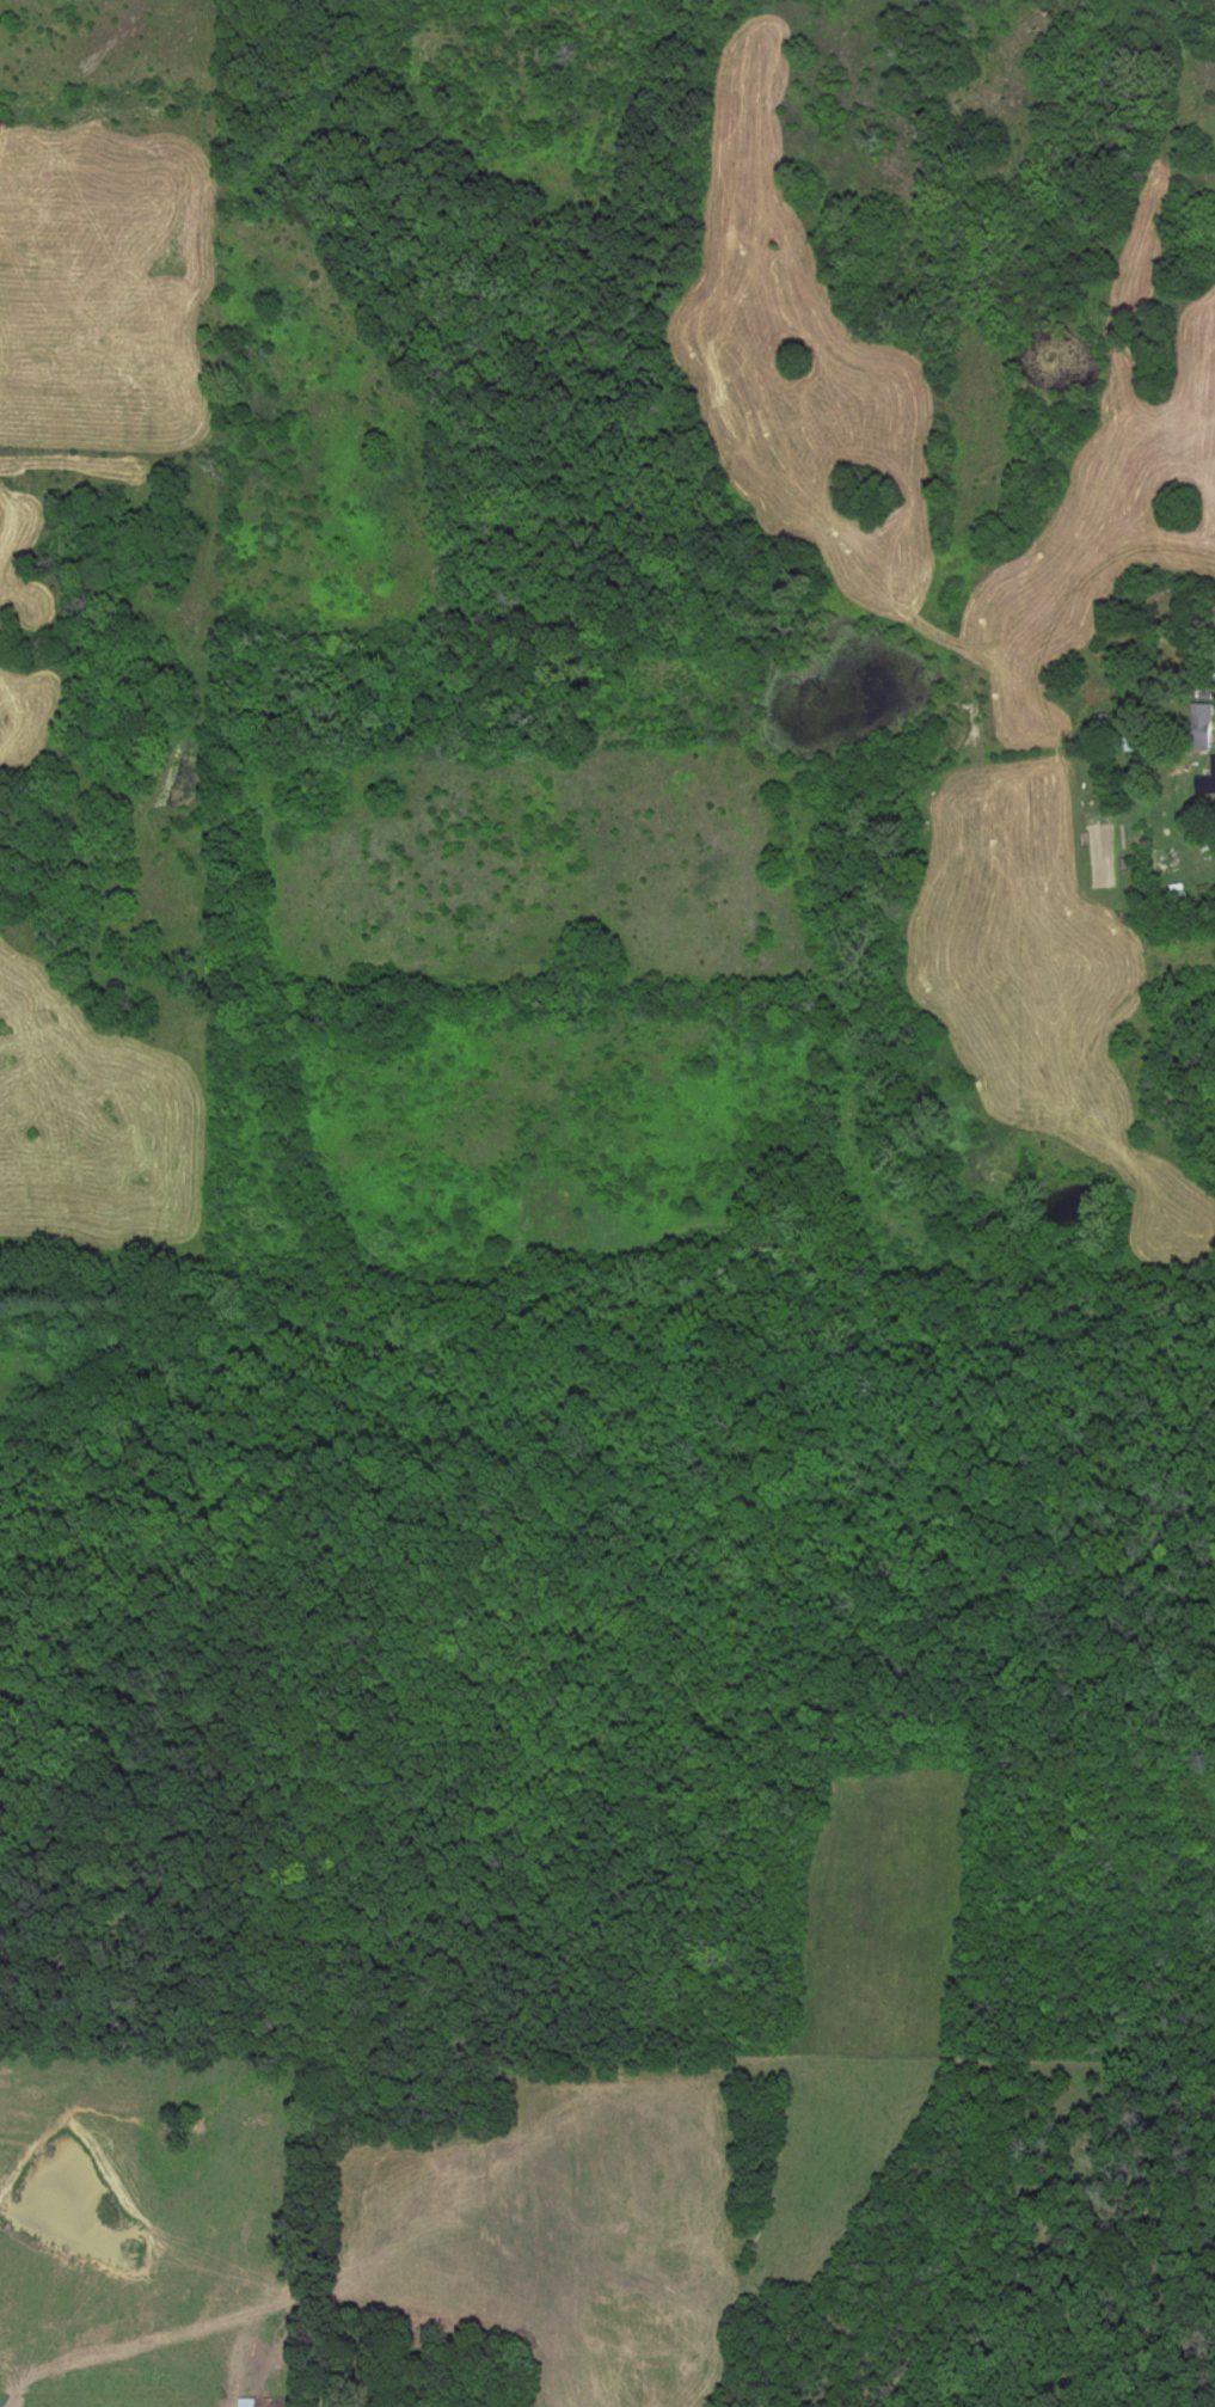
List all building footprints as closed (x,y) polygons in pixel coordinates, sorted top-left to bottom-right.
[(1190,753),(1211,753),(1211,706),(1190,706),(1190,753)] [(1136,739),(1109,739),(1109,753),(1136,753),(1136,739)]
